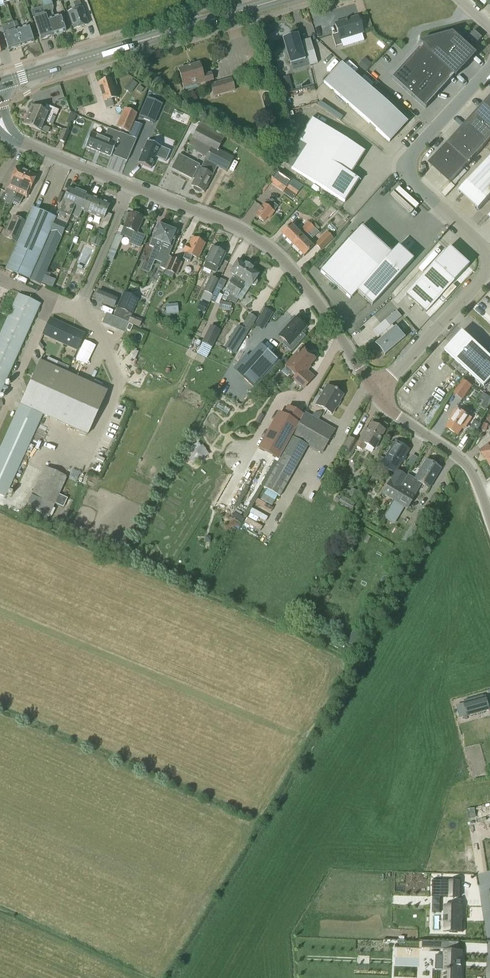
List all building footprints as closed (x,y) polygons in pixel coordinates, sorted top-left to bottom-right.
[(43,7),(45,11),(45,14),(46,15),(53,13),(53,8),(51,0),(41,0),(43,7)] [(87,25),(79,1),(73,3),(75,10),(68,12),(74,30),(87,25)] [(40,22),(35,24),(41,41),(53,36),(47,20),(46,15),(45,14),(45,11),(41,12),(42,15),(38,16),(40,22)] [(60,15),(47,20),(53,36),(65,32),(60,15)] [(332,35),(331,35),(335,48),(336,48),(336,47),(342,45),(340,40),(363,33),(358,17),(349,20),(349,19),(348,20),(345,21),(344,21),(343,21),(343,22),(335,24),(338,34),(332,36),(332,35)] [(1,27),(9,51),(21,47),(15,30),(13,23),(1,27)] [(21,47),(33,43),(28,26),(22,28),(15,30),(21,47)] [(469,38),(476,44),(482,38),(481,37),(474,31),(469,38)] [(283,39),(282,39),(290,65),(292,71),(309,66),(317,64),(310,39),(309,39),(309,40),(303,42),(302,41),(303,45),(300,46),(297,34),(296,35),(296,36),(283,40),(283,39)] [(392,78),(391,79),(425,110),(426,109),(425,108),(434,98),(435,98),(436,97),(435,97),(445,87),(446,86),(445,86),(455,76),(456,77),(457,76),(456,75),(475,54),(476,55),(477,54),(455,34),(454,35),(455,35),(422,45),(422,44),(420,44),(422,46),(413,56),(412,56),(412,57),(403,67),(402,67),(402,68),(393,78),(392,78)] [(365,72),(372,65),(365,59),(358,66),(365,72)] [(326,84),(323,82),(323,83),(389,143),(390,142),(387,140),(404,122),(407,124),(407,123),(341,63),(340,63),(343,65),(326,84)] [(200,64),(178,70),(184,89),(214,81),(212,73),(203,76),(200,64)] [(289,77),(278,80),(282,94),(293,91),(289,77)] [(232,79),(225,82),(211,85),(214,97),(235,91),(232,79)] [(98,83),(103,96),(104,101),(106,109),(113,107),(111,99),(116,97),(113,86),(116,85),(114,80),(111,81),(111,80),(98,83)] [(137,85),(131,80),(126,86),(133,91),(137,85)] [(154,124),(162,104),(147,98),(139,117),(154,124)] [(31,105),(27,115),(45,122),(45,123),(49,124),(53,115),(56,116),(59,111),(48,106),(45,111),(31,105)] [(475,115),(489,129),(489,110),(484,105),(486,107),(477,116),(475,115)] [(136,114),(125,110),(117,128),(129,133),(136,114)] [(41,132),(45,123),(45,122),(27,115),(23,124),(41,132)] [(466,125),(487,144),(489,140),(489,129),(475,115),(475,116),(476,117),(468,126),(466,125)] [(297,140),(297,141),(305,146),(350,175),(351,175),(349,174),(363,152),(364,153),(365,153),(311,118),(311,119),(298,141),(297,140)] [(466,126),(467,127),(459,136),(457,135),(477,154),(487,144),(466,125),(466,126)] [(217,150),(222,140),(198,128),(191,142),(197,145),(198,142),(211,149),(216,152),(217,150)] [(64,143),(69,132),(63,130),(59,141),(64,143)] [(91,133),(86,147),(111,157),(112,152),(128,158),(136,140),(120,133),(119,136),(108,131),(105,138),(91,133)] [(448,146),(458,155),(468,164),(477,154),(457,135),(457,136),(458,137),(449,146),(448,145),(448,146)] [(147,141),(137,163),(151,169),(156,158),(166,162),(170,151),(147,141)] [(291,168),(291,169),(344,203),(345,203),(343,201),(357,180),(358,181),(359,181),(350,175),(305,146),(305,147),(292,168),(291,168)] [(440,175),(458,155),(448,146),(431,164),(441,173),(440,174),(440,175)] [(233,158),(217,150),(216,152),(211,149),(205,161),(217,167),(226,172),(233,158)] [(194,187),(193,188),(194,191),(198,193),(201,192),(201,191),(204,192),(217,167),(205,161),(200,169),(197,168),(199,165),(179,155),(172,167),(181,172),(180,173),(191,179),(193,177),(195,178),(191,186),(194,187)] [(468,164),(458,155),(440,175),(441,175),(442,174),(451,182),(449,184),(450,185),(468,164)] [(465,185),(459,193),(461,191),(480,208),(478,210),(478,211),(489,198),(489,158),(465,185)] [(11,206),(13,203),(12,202),(16,193),(26,171),(24,171),(24,169),(21,168),(20,169),(17,167),(7,189),(5,193),(8,195),(5,204),(11,206)] [(12,202),(13,203),(19,205),(23,196),(26,198),(36,176),(33,174),(32,173),(29,172),(28,172),(26,171),(16,193),(12,202)] [(301,188),(292,181),(278,171),(269,183),(283,193),(287,188),(296,195),(301,188)] [(68,187),(58,212),(70,217),(71,215),(80,192),(68,187)] [(97,199),(80,192),(71,215),(79,218),(82,211),(85,212),(87,208),(93,210),(97,199)] [(85,212),(86,213),(102,220),(99,227),(106,230),(112,216),(105,213),(109,204),(97,199),(93,210),(87,208),(85,212)] [(278,207),(268,200),(255,216),(264,222),(267,218),(269,219),(274,212),(278,207)] [(32,209),(6,271),(28,280),(40,285),(57,248),(61,238),(64,232),(66,227),(70,217),(58,212),(55,219),(32,209)] [(137,232),(142,219),(136,216),(135,214),(133,213),(131,214),(129,213),(125,222),(122,221),(116,235),(120,236),(121,235),(130,239),(128,243),(140,248),(145,236),(137,232)] [(24,222),(13,218),(4,238),(16,243),(24,222)] [(301,229),(305,233),(312,226),(308,222),(301,229)] [(163,238),(167,228),(166,227),(164,226),(162,226),(158,224),(151,239),(156,241),(147,263),(152,265),(154,260),(157,253),(163,238)] [(281,234),(285,238),(293,245),(302,236),(291,225),(281,234)] [(316,230),(313,227),(312,226),(305,233),(309,237),(310,236),(316,230)] [(372,306),(413,260),(397,246),(391,254),(360,227),(320,272),(346,295),(345,296),(350,300),(357,292),(372,306)] [(168,229),(167,228),(163,238),(157,253),(154,260),(161,263),(159,268),(165,270),(170,258),(167,257),(177,233),(173,231),(172,229),(170,228),(168,229)] [(302,236),(293,245),(303,256),(313,247),(308,242),(312,238),(310,236),(309,237),(305,233),(302,236)] [(332,239),(326,233),(315,244),(321,250),(332,239)] [(115,238),(111,248),(117,251),(122,237),(120,236),(116,235),(115,238)] [(101,240),(92,236),(89,243),(98,246),(101,240)] [(197,259),(204,245),(202,244),(203,243),(197,241),(197,242),(192,239),(189,246),(187,246),(183,253),(185,254),(183,259),(189,262),(192,257),(197,259)] [(215,273),(224,254),(219,251),(218,250),(216,248),(214,249),(212,248),(205,263),(203,268),(215,273)] [(449,248),(405,296),(406,296),(406,295),(425,312),(425,313),(425,314),(469,266),(468,265),(466,268),(447,251),(449,248)] [(181,263),(170,258),(165,270),(165,271),(176,276),(181,263)] [(241,260),(240,261),(238,260),(229,273),(236,278),(235,279),(233,278),(224,292),(222,295),(227,298),(229,294),(230,295),(249,267),(244,264),(244,262),(241,260)] [(253,269),(249,267),(230,295),(235,298),(245,283),(250,286),(251,285),(253,286),(255,286),(257,283),(257,281),(255,279),(259,273),(257,272),(257,271),(255,269),(253,269)] [(211,278),(204,291),(212,295),(216,288),(219,282),(211,278)] [(99,290),(95,301),(113,308),(117,298),(99,290)] [(0,333),(0,395),(41,304),(18,294),(0,333)] [(113,317),(121,321),(121,320),(128,323),(132,315),(131,314),(137,300),(123,294),(117,308),(113,316),(113,317)] [(207,305),(200,302),(196,309),(204,313),(207,305)] [(232,304),(222,302),(221,309),(231,311),(232,304)] [(273,313),(265,308),(258,320),(265,325),(273,313)] [(396,312),(396,311),(373,331),(373,332),(374,331),(379,336),(378,337),(381,335),(383,337),(374,345),(375,344),(385,355),(384,356),(405,339),(404,338),(403,339),(394,328),(395,328),(395,327),(394,328),(392,326),(401,318),(401,317),(400,318),(395,313),(396,312)] [(255,319),(249,315),(241,329),(247,332),(255,319)] [(85,334),(50,318),(42,336),(77,352),(85,334)] [(142,321),(135,319),(132,325),(139,328),(142,321)] [(283,332),(280,335),(286,341),(283,344),(290,351),(304,337),(300,333),(305,328),(304,327),(303,325),(301,323),(299,323),(295,319),(290,325),(289,324),(283,331),(283,332)] [(210,326),(202,342),(211,347),(219,331),(210,326)] [(444,351),(485,388),(485,387),(489,381),(489,356),(462,331),(462,332),(464,334),(447,353),(445,351),(444,351)] [(280,361),(260,343),(235,371),(255,389),(280,361)] [(198,354),(207,359),(212,349),(202,345),(198,354)] [(291,380),(302,389),(313,378),(305,370),(315,360),(301,348),(284,367),(295,376),(291,380)] [(40,360),(19,405),(43,416),(87,436),(107,391),(56,368),(58,362),(48,358),(45,363),(40,360)] [(453,394),(463,401),(472,386),(462,379),(453,394)] [(315,406),(331,415),(343,395),(327,386),(315,406)] [(0,447),(0,496),(5,498),(43,416),(19,405),(0,447)] [(279,414),(259,449),(277,459),(302,415),(288,407),(283,416),(279,414)] [(466,428),(473,418),(457,408),(450,417),(452,419),(446,428),(458,436),(464,427),(466,428)] [(321,454),(335,430),(305,413),(291,437),(321,454)] [(476,432),(481,425),(475,421),(471,428),(476,432)] [(374,451),(385,431),(371,424),(367,430),(366,429),(359,442),(358,443),(348,437),(341,450),(351,456),(356,448),(362,451),(365,446),(374,451)] [(191,453),(201,447),(198,442),(188,449),(191,453)] [(381,465),(380,466),(394,474),(390,481),(389,481),(381,494),(392,501),(393,501),(401,487),(407,477),(407,476),(397,471),(409,450),(395,442),(384,459),(380,457),(377,463),(381,465)] [(489,445),(481,451),(488,461),(489,459),(489,444),(489,445)] [(263,488),(265,490),(279,497),(299,462),(283,453),(263,488)] [(440,469),(426,460),(414,479),(408,475),(407,476),(407,477),(401,487),(415,495),(421,485),(428,490),(440,469)] [(25,507),(28,508),(49,518),(52,510),(57,512),(61,503),(56,501),(67,477),(44,467),(25,507)] [(393,501),(401,506),(406,510),(415,495),(401,487),(393,501)] [(349,497),(351,498),(354,499),(357,491),(351,489),(350,492),(346,490),(342,490),(339,493),(348,499),(349,497)] [(355,504),(347,499),(342,496),(339,502),(343,505),(351,510),(355,504)] [(346,643),(358,649),(364,639),(352,632),(346,643)] [(468,716),(489,710),(489,708),(487,696),(464,702),(464,703),(456,705),(460,718),(468,716)] [(441,881),(440,897),(460,898),(460,881),(441,881)] [(462,932),(463,906),(444,906),(444,932),(462,932)] [(459,953),(457,953),(457,950),(449,950),(449,942),(434,942),(433,949),(446,950),(445,956),(444,956),(444,971),(445,971),(444,977),(460,977),(460,967),(461,967),(462,967),(462,966),(460,966),(460,963),(462,963),(462,962),(461,962),(461,953),(459,953)]
